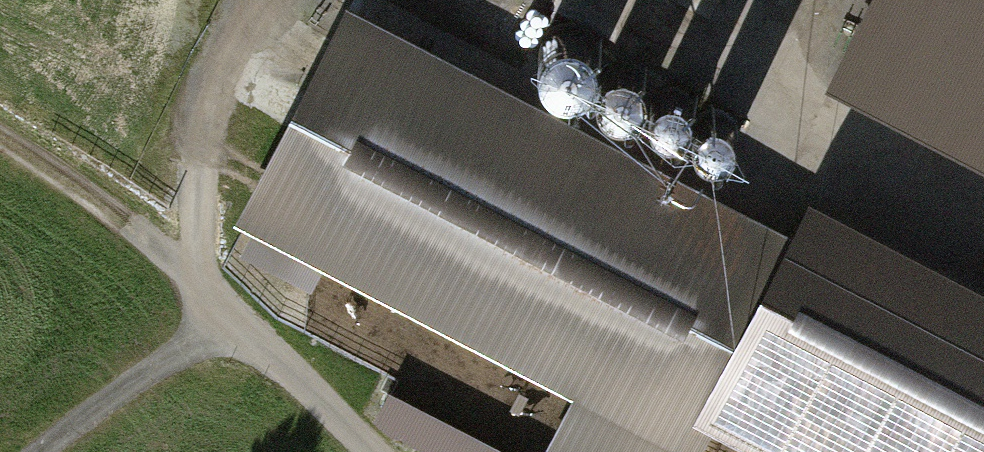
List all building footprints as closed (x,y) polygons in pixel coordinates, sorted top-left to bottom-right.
[(845,79),(983,153),(983,0),(887,0),(845,79)] [(360,54),(278,216),(593,374),(563,433),(601,451),(692,451),(719,399),(824,451),(983,451),(983,294),(816,210),(787,268),(360,54)]
